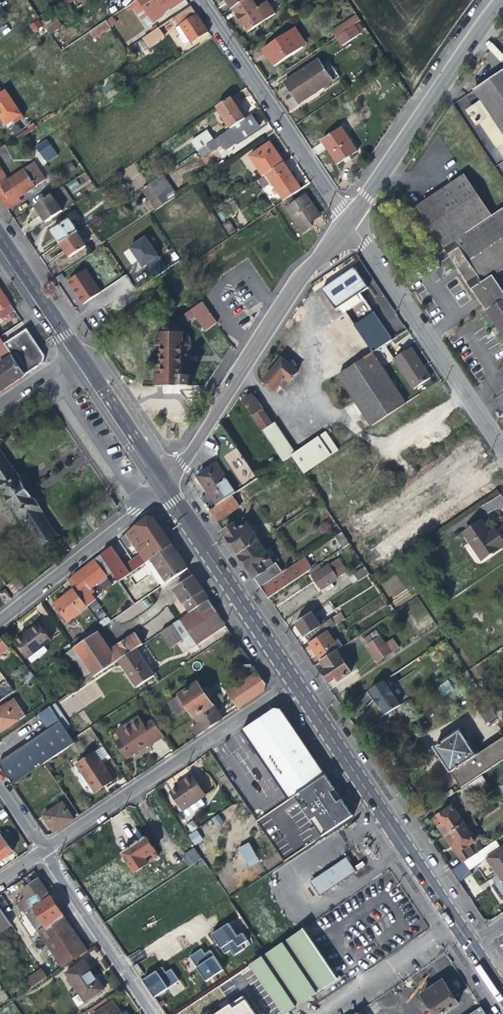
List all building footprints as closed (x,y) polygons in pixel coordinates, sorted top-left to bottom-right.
[(75,13),(92,1),(92,0),(66,0),(75,13)] [(137,1),(148,17),(149,16),(154,23),(163,18),(165,14),(170,10),(171,11),(186,1),(186,0),(138,0),(137,1)] [(231,10),(246,0),(225,0),(231,10)] [(250,0),(246,0),(231,10),(239,22),(247,34),(265,22),(250,0)] [(191,7),(174,19),(178,26),(175,28),(180,35),(178,37),(182,43),(185,44),(189,41),(191,44),(208,32),(200,20),(192,9),(191,7)] [(41,23),(49,35),(62,27),(53,14),(41,23)] [(341,25),(346,31),(356,24),(361,20),(357,14),(341,25)] [(38,19),(29,24),(33,33),(43,27),(38,19)] [(111,29),(106,22),(89,33),(94,40),(111,29)] [(362,33),(356,24),(346,31),(335,38),(342,47),(362,33)] [(159,29),(142,40),(148,49),(165,38),(159,29)] [(268,58),(274,67),(303,47),(291,30),(263,50),(268,58)] [(61,52),(70,46),(62,35),(53,41),(61,52)] [(486,46),(500,60),(502,58),(502,56),(490,42),(486,46)] [(299,104),(333,81),(332,80),(339,76),(331,65),(325,70),(318,59),(284,82),(292,93),(299,104)] [(502,137),(502,72),(473,92),(502,137)] [(22,115),(5,91),(0,95),(0,117),(6,126),(22,115)] [(216,107),(231,128),(245,119),(239,110),(237,106),(243,102),(237,93),(216,107)] [(251,115),(245,119),(231,128),(213,140),(198,150),(203,157),(223,143),(227,149),(259,127),(256,122),(251,115)] [(341,127),(321,140),(329,153),(338,165),(358,151),(341,127)] [(192,141),(198,150),(213,140),(207,131),(192,141)] [(263,176),(265,174),(283,162),(277,153),(269,142),(250,155),(263,176)] [(50,147),(41,153),(45,157),(53,152),(50,147)] [(6,177),(0,181),(0,199),(8,210),(22,201),(20,198),(47,180),(35,162),(8,180),(6,177)] [(265,174),(284,201),(292,195),(301,189),(291,174),(283,162),(265,174)] [(134,163),(121,172),(135,190),(147,181),(134,163)] [(163,174),(149,183),(163,205),(177,195),(163,174)] [(417,207),(443,248),(492,215),(465,175),(417,207)] [(156,210),(163,205),(149,183),(142,188),(156,210)] [(46,222),(74,203),(63,187),(35,206),(41,215),(46,222)] [(295,201),(292,195),(284,201),(281,202),(302,232),(312,226),(310,223),(314,220),(320,215),(305,194),(295,201)] [(492,215),(443,248),(465,280),(485,311),(502,300),(502,292),(492,276),(502,269),(502,207),(492,215)] [(57,238),(60,243),(77,232),(78,231),(70,219),(52,231),(57,238)] [(229,220),(223,224),(229,234),(235,229),(229,220)] [(86,246),(77,232),(60,243),(65,250),(70,257),(86,246)] [(145,236),(129,247),(142,267),(158,256),(145,236)] [(338,308),(369,286),(356,266),(341,276),(324,287),(338,308)] [(101,293),(85,270),(68,282),(76,293),(83,304),(101,293)] [(127,275),(116,280),(123,293),(134,288),(127,275)] [(10,304),(3,293),(0,288),(0,311),(10,304)] [(485,311),(485,312),(502,339),(502,300),(485,311)] [(217,322),(202,301),(178,318),(183,325),(195,317),(205,331),(217,322)] [(10,304),(0,311),(0,317),(13,308),(10,304)] [(381,367),(375,358),(372,354),(354,326),(345,313),(320,330),(346,369),(337,375),(371,427),(406,404),(381,367)] [(354,326),(372,354),(384,346),(390,341),(372,314),(354,326)] [(153,340),(153,385),(190,386),(191,340),(190,338),(188,335),(186,333),(185,332),(184,332),(182,331),(182,329),(180,326),(177,324),(177,323),(176,323),(175,323),(174,323),(174,322),(173,322),(172,322),(171,322),(170,323),(169,323),(168,323),(165,326),(164,327),(162,329),(162,332),(161,332),(160,332),(159,333),(155,336),(154,338),(153,340)] [(1,336),(5,343),(9,341),(4,333),(1,336)] [(375,358),(386,350),(384,346),(372,354),(375,358)] [(410,347),(392,359),(413,390),(431,378),(421,363),(410,347)] [(392,359),(386,350),(375,358),(381,367),(392,359)] [(1,392),(6,389),(15,383),(27,375),(14,355),(0,364),(5,371),(0,374),(0,390),(1,392)] [(263,381),(274,390),(284,378),(289,382),(297,371),(282,358),(273,369),(263,381)] [(241,400),(252,416),(263,408),(252,393),(241,400)] [(273,423),(263,408),(252,416),(262,431),(273,423)] [(258,478),(221,422),(212,436),(219,446),(222,451),(246,486),(258,478)] [(291,455),(296,452),(275,422),(273,423),(262,431),(282,461),(291,455)] [(296,452),(291,455),(303,474),(338,449),(326,431),(296,452)] [(42,546),(52,539),(48,534),(54,530),(44,513),(44,512),(34,498),(32,494),(25,484),(24,482),(13,466),(13,467),(2,450),(0,451),(0,487),(25,525),(27,524),(41,547),(42,546)] [(247,500),(241,490),(216,507),(209,511),(217,522),(234,510),(247,500)] [(110,499),(116,507),(119,505),(113,497),(110,499)] [(326,509),(320,500),(315,504),(321,513),(326,509)] [(121,538),(128,548),(139,566),(150,559),(171,545),(146,517),(121,538)] [(231,544),(239,555),(259,541),(243,518),(223,532),(231,544)] [(498,534),(493,538),(489,532),(481,521),(462,533),(481,561),(502,546),(502,541),(498,534)] [(495,528),(489,532),(493,538),(498,534),(497,532),(495,528)] [(58,535),(54,530),(48,534),(52,539),(58,535)] [(342,548),(349,543),(341,532),(335,537),(342,548)] [(267,551),(259,541),(239,555),(250,572),(260,586),(288,568),(282,559),(280,560),(275,553),(274,554),(270,549),(267,551)] [(111,545),(100,554),(110,569),(112,572),(118,581),(129,573),(118,555),(111,545)] [(179,558),(171,545),(150,559),(166,583),(187,569),(179,558)] [(129,573),(139,566),(128,548),(118,555),(129,573)] [(90,588),(112,572),(110,569),(100,554),(85,565),(71,577),(66,580),(72,588),(87,607),(95,600),(91,594),(93,593),(90,588)] [(309,570),(308,571),(315,583),(320,590),(322,588),(325,593),(334,587),(331,583),(348,571),(339,558),(322,569),(318,564),(309,570)] [(292,565),(288,568),(260,586),(264,593),(268,598),(299,577),(308,571),(309,570),(301,559),(292,565)] [(358,583),(370,575),(364,566),(352,574),(358,583)] [(132,575),(136,581),(145,574),(142,569),(132,575)] [(173,589),(189,613),(208,600),(199,586),(192,576),(173,589)] [(7,586),(14,596),(26,589),(18,578),(7,586)] [(65,623),(87,607),(72,588),(62,596),(53,603),(60,611),(57,614),(65,623)] [(217,613),(208,600),(189,613),(159,632),(170,648),(189,635),(196,645),(225,625),(217,613)] [(89,605),(99,620),(106,616),(97,601),(89,605)] [(303,635),(309,644),(327,632),(341,623),(336,616),(326,622),(321,615),(317,618),(313,612),(295,623),(303,635)] [(105,617),(98,621),(102,627),(108,622),(105,617)] [(38,624),(30,630),(32,632),(26,636),(24,634),(15,642),(27,658),(28,658),(33,665),(49,653),(43,646),(51,640),(38,624)] [(363,640),(377,662),(398,648),(393,640),(385,644),(376,630),(363,640)] [(75,645),(88,636),(85,631),(72,640),(75,645)] [(98,632),(73,648),(93,677),(117,661),(136,648),(142,644),(135,633),(110,650),(98,632)] [(334,643),(327,632),(309,644),(315,653),(321,662),(338,651),(343,648),(344,647),(339,640),(334,643)] [(0,637),(0,655),(9,648),(0,637)] [(353,641),(344,647),(343,648),(346,653),(357,646),(353,641)] [(76,688),(93,677),(73,648),(73,647),(65,653),(81,678),(73,683),(76,688)] [(154,675),(136,648),(117,661),(135,688),(154,675)] [(352,673),(338,651),(321,662),(326,670),(322,672),(325,678),(329,683),(335,679),(337,682),(352,673)] [(261,678),(257,671),(227,692),(238,708),(265,690),(265,684),(261,678)] [(30,678),(31,678),(28,673),(21,678),(24,683),(30,678)] [(0,700),(13,690),(5,680),(0,684),(0,699),(0,700)] [(441,696),(453,691),(449,681),(437,685),(441,696)] [(195,725),(201,733),(211,726),(222,719),(197,682),(178,694),(184,703),(182,705),(186,711),(188,709),(197,723),(195,725)] [(387,715),(401,706),(384,682),(370,691),(376,699),(374,700),(378,705),(381,709),(382,708),(387,715)] [(25,715),(14,698),(0,707),(0,732),(25,715)] [(47,729),(29,742),(43,763),(53,757),(74,743),(49,706),(37,714),(47,729)] [(288,800),(295,796),(326,774),(316,761),(281,709),(274,708),(241,730),(276,782),(288,800)] [(486,721),(495,718),(493,711),(484,714),(486,721)] [(165,738),(153,720),(144,726),(137,717),(120,729),(124,735),(121,737),(123,739),(118,742),(128,757),(132,754),(135,755),(139,752),(139,749),(147,745),(149,748),(165,738)] [(124,735),(120,729),(110,735),(128,762),(145,751),(149,748),(147,745),(139,749),(139,752),(135,755),(132,754),(128,757),(118,742),(123,739),(121,737),(124,735)] [(502,761),(502,738),(477,755),(470,745),(471,744),(461,729),(434,748),(447,768),(461,789),(502,761)] [(4,774),(11,784),(43,763),(29,742),(0,761),(0,767),(4,774)] [(102,745),(95,750),(79,761),(76,763),(94,789),(100,785),(105,782),(106,784),(114,779),(102,762),(110,757),(102,745)] [(78,759),(79,761),(95,750),(94,748),(78,759)] [(204,793),(191,774),(182,780),(183,782),(179,785),(171,790),(183,808),(199,796),(204,793)] [(353,815),(326,774),(295,796),(315,826),(309,830),(315,840),(352,816),(353,815)] [(458,793),(465,803),(490,787),(482,776),(458,793)] [(204,802),(199,796),(183,808),(187,814),(204,802)] [(474,818),(492,805),(489,800),(470,812),(474,818)] [(53,832),(73,818),(62,801),(41,815),(48,825),(53,832)] [(440,830),(445,837),(465,824),(459,815),(464,811),(458,802),(433,819),(440,830)] [(218,814),(212,819),(217,826),(224,821),(218,814)] [(470,820),(465,824),(445,837),(449,844),(453,850),(459,847),(461,851),(481,837),(470,820)] [(8,829),(1,834),(9,845),(16,840),(8,829)] [(188,835),(194,845),(203,840),(196,829),(188,835)] [(9,845),(1,834),(0,835),(0,860),(4,857),(13,851),(9,845)] [(155,850),(146,838),(134,846),(122,854),(134,872),(149,862),(145,857),(155,850)] [(240,848),(247,861),(253,858),(251,854),(254,852),(249,843),(240,847),(240,848)] [(189,866),(201,858),(194,847),(182,855),(189,866)] [(502,883),(502,849),(487,859),(499,877),(502,883)] [(308,900),(354,870),(345,856),(299,887),(308,900)] [(25,897),(31,907),(49,895),(37,878),(28,884),(20,889),(25,897)] [(49,895),(31,907),(38,917),(45,927),(62,915),(54,902),(49,895)] [(26,910),(31,907),(25,897),(17,902),(25,915),(28,913),(26,910)] [(1,931),(7,927),(12,924),(0,907),(0,930),(1,931)] [(33,921),(38,917),(31,907),(26,910),(28,913),(33,921)] [(65,917),(62,915),(45,927),(38,932),(61,967),(86,950),(74,932),(65,917)] [(248,940),(243,933),(237,937),(228,923),(212,935),(225,954),(230,950),(233,955),(244,948),(241,944),(248,940)] [(12,934),(7,927),(1,931),(6,939),(12,934)] [(267,953),(252,963),(286,1013),(288,1011),(338,979),(324,958),(304,928),(267,953)] [(123,937),(117,941),(121,947),(127,943),(123,937)] [(206,981),(223,969),(210,950),(205,954),(201,948),(189,956),(206,981)] [(84,1002),(103,989),(93,975),(83,960),(65,973),(84,1002)] [(155,997),(179,980),(171,969),(166,972),(162,967),(143,980),(155,997)] [(41,968),(30,975),(36,985),(47,977),(41,968)] [(30,989),(36,985),(30,975),(23,979),(30,989)] [(459,1004),(452,994),(443,979),(421,994),(434,1013),(443,1013),(459,1004)] [(244,995),(230,1003),(214,1013),(256,1013),(244,995)] [(112,1002),(93,1013),(120,1013),(112,1002)]
